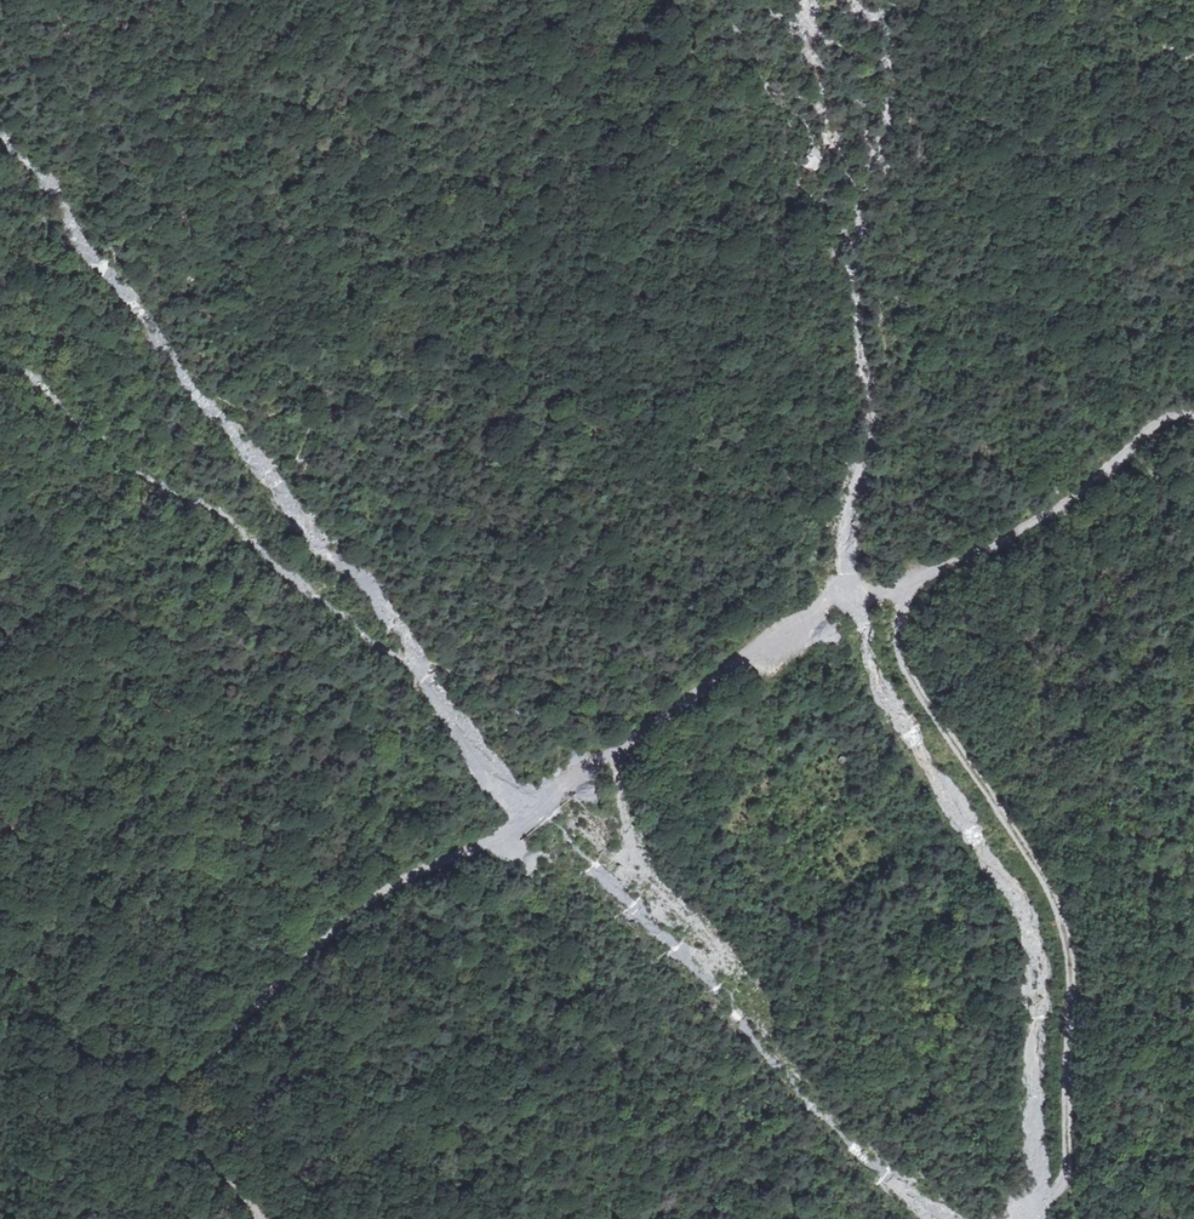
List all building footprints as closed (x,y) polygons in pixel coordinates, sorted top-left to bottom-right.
[(809,146),(801,164),(815,171),(823,153),(809,146)]
